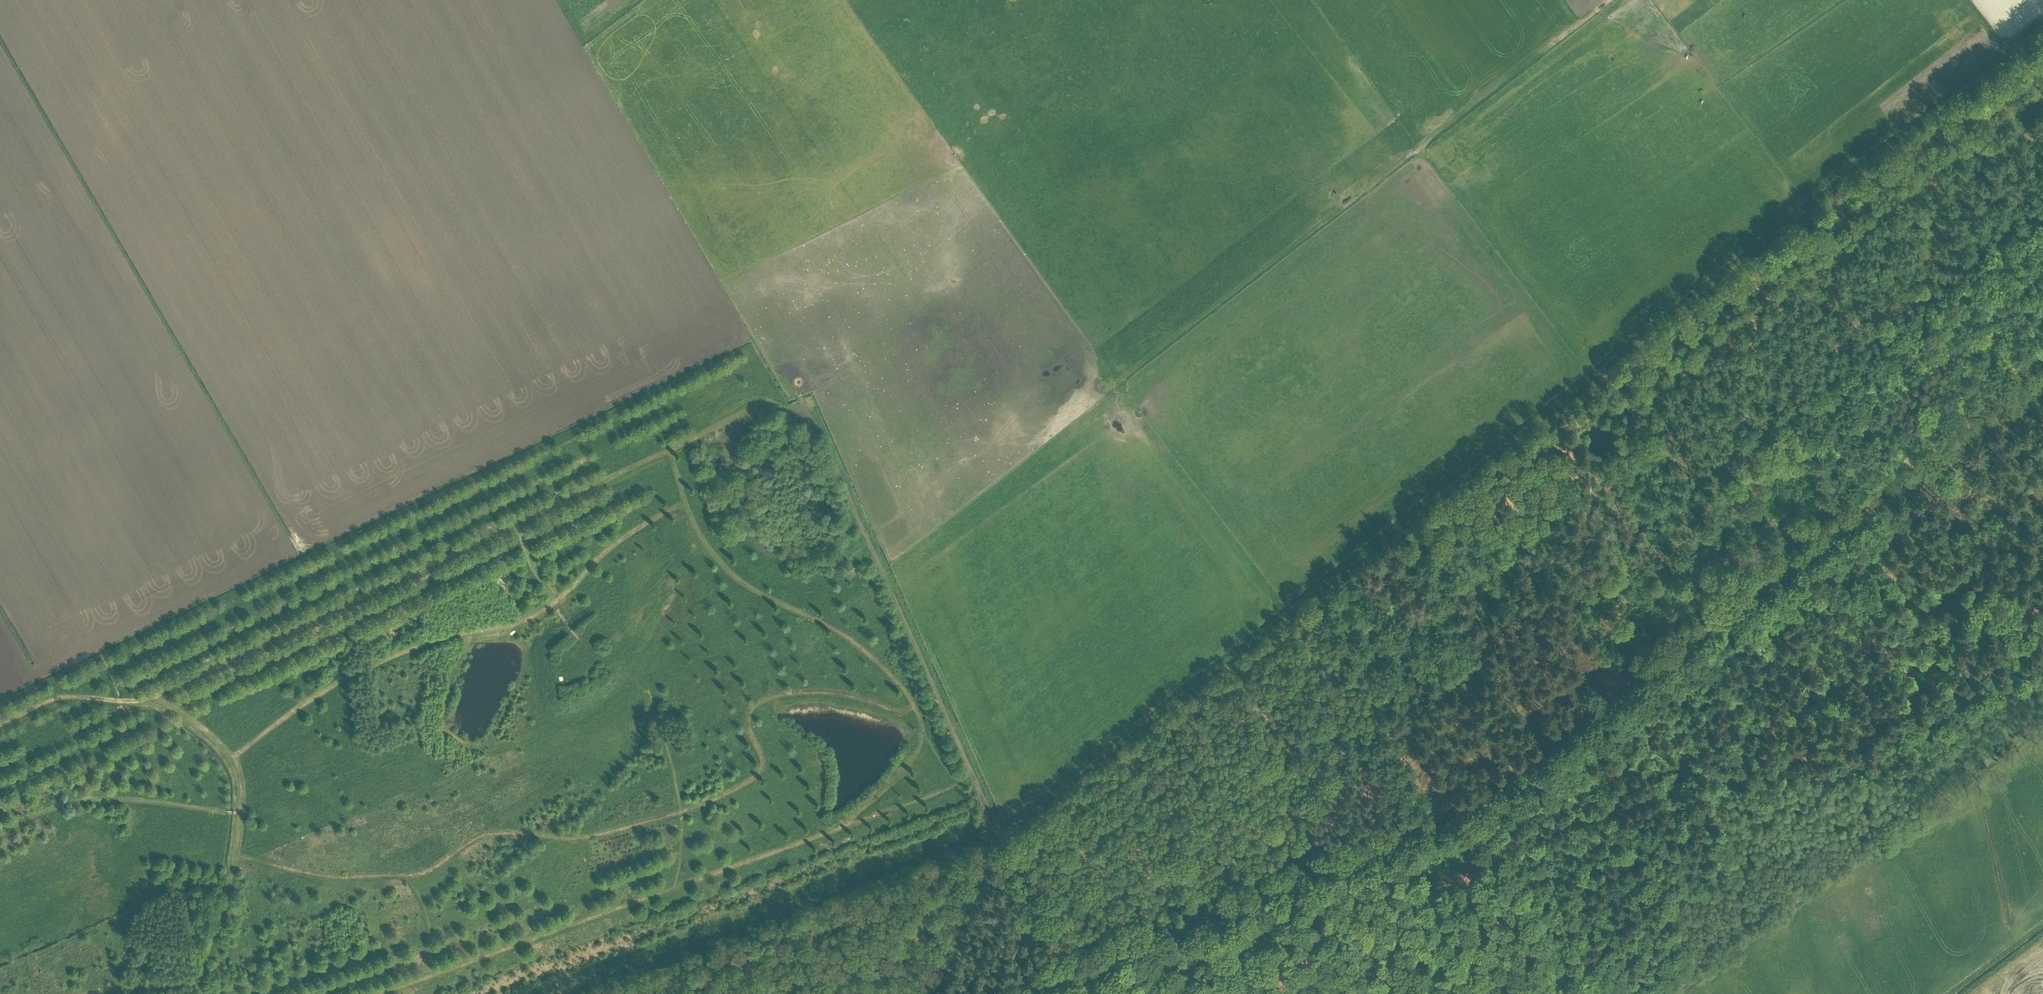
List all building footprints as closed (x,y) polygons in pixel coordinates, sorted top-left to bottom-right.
[(1527,314),(1533,323),(1540,318),(1534,309),(1527,314)]
